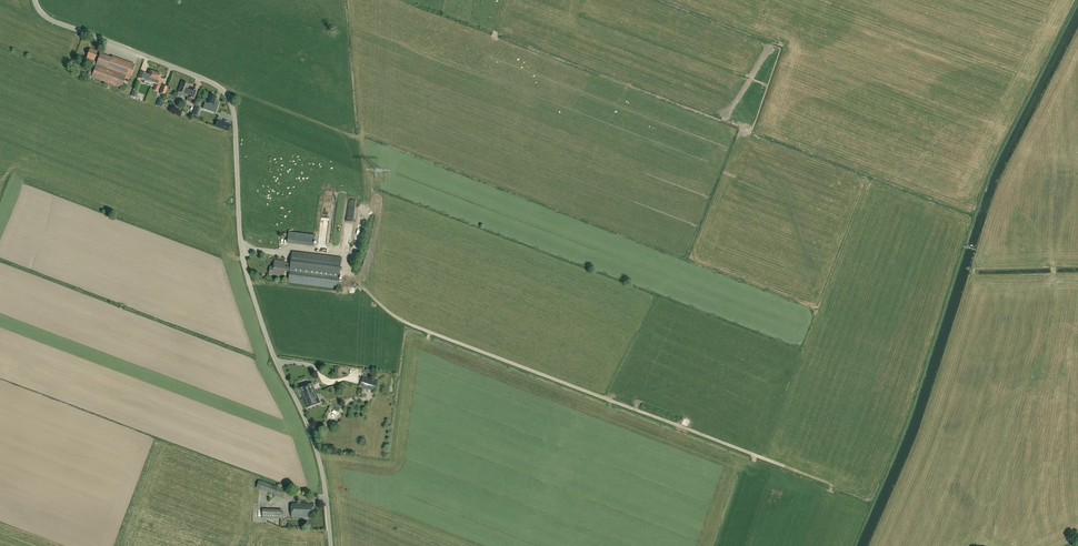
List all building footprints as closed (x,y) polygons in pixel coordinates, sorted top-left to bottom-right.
[(91,77),(96,62),(94,61),(97,52),(90,49),(86,59),(89,60),(89,59),(92,60),(91,63),(92,63),(88,75),(89,75),(88,78),(91,79),(91,77)] [(96,62),(91,77),(121,88),(125,79),(129,80),(135,65),(130,64),(130,65),(118,61),(118,59),(113,58),(112,58),(100,54),(97,62),(96,62)] [(139,78),(152,83),(156,73),(151,71),(149,75),(141,72),(139,78)] [(156,73),(152,83),(156,84),(154,90),(158,92),(160,85),(162,80),(160,79),(161,75),(156,73)] [(178,92),(188,95),(186,100),(193,103),(197,91),(190,89),(190,90),(187,90),(189,85),(182,82),(178,92)] [(216,113),(218,106),(217,106),(218,102),(215,101),(216,97),(209,95),(207,103),(205,102),(203,109),(216,113)] [(228,131),(230,125),(218,120),(215,127),(228,131)] [(328,207),(321,206),(319,234),(326,234),(328,207)] [(348,244),(351,209),(343,209),(340,247),(345,248),(345,244),(348,244)] [(288,241),(313,244),(315,235),(289,232),(288,241)] [(285,267),(284,271),(290,272),(290,274),(288,282),(288,283),(338,289),(338,288),(339,280),(342,258),(292,252),(290,268),(285,267)] [(284,275),(284,271),(285,267),(286,262),(275,261),(274,268),(270,267),(269,274),(280,275),(280,274),(284,275)] [(367,389),(370,379),(363,376),(359,387),(367,389)] [(370,379),(367,389),(374,392),(378,381),(370,379)] [(299,388),(303,398),(317,393),(313,383),(299,388)] [(317,393),(303,398),(307,408),(321,403),(317,393)] [(285,490),(259,481),(257,488),(283,497),(285,490)] [(314,504),(292,503),(291,517),(313,517),(314,504)] [(282,510),(263,510),(263,518),(282,518),(282,510)]
